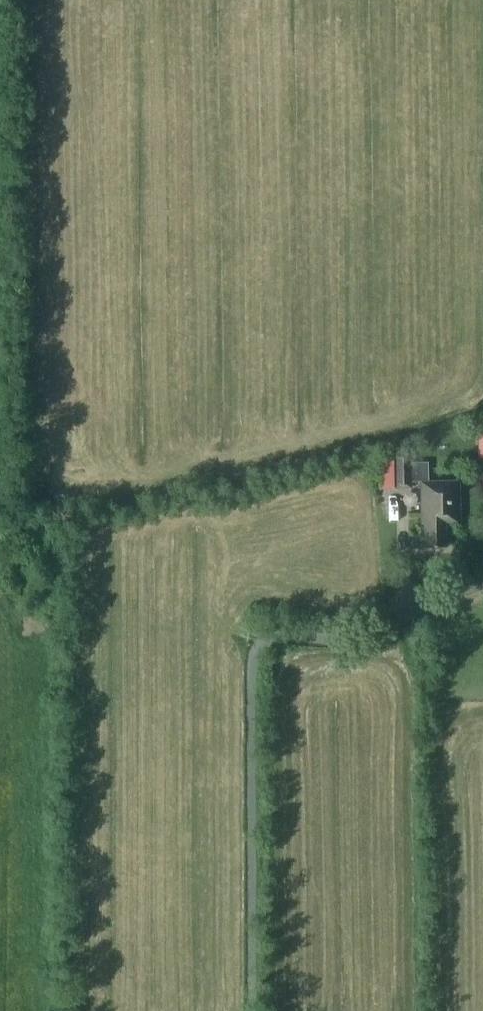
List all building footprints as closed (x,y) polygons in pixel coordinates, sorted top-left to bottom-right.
[(424,522),(424,545),(445,545),(444,522),(459,522),(459,479),(427,480),(427,461),(410,462),(410,452),(393,452),(394,486),(411,486),(410,481),(420,481),(421,523),(424,522)]
